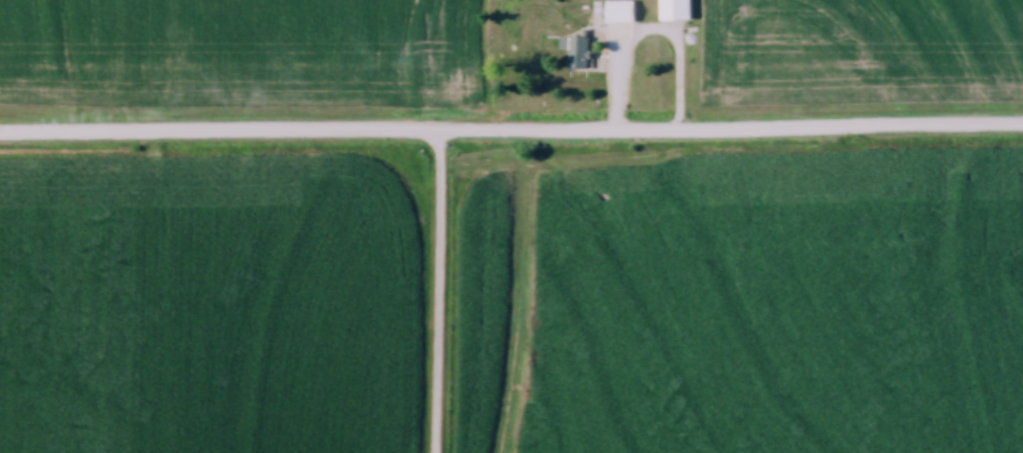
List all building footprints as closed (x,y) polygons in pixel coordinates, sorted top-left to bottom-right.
[(667,21),(667,0),(696,0),(697,21),(667,21)] [(611,1),(639,1),(638,17),(610,17),(611,1)] [(573,52),(573,71),(593,71),(593,37),(563,37),(563,52),(573,52)]
